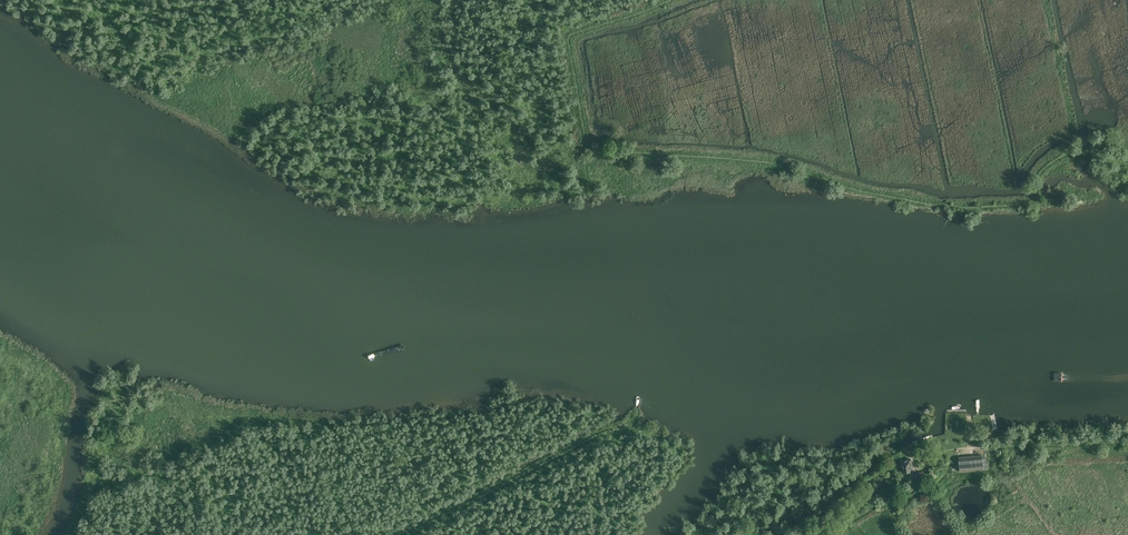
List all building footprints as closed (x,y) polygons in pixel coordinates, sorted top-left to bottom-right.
[(959,457),(959,463),(960,471),(988,469),(987,458),(982,458),(982,455),(959,457)] [(902,461),(905,473),(910,472),(910,469),(913,469),(911,459),(902,461)] [(833,516),(830,511),(820,520),(824,524),(833,516)]
